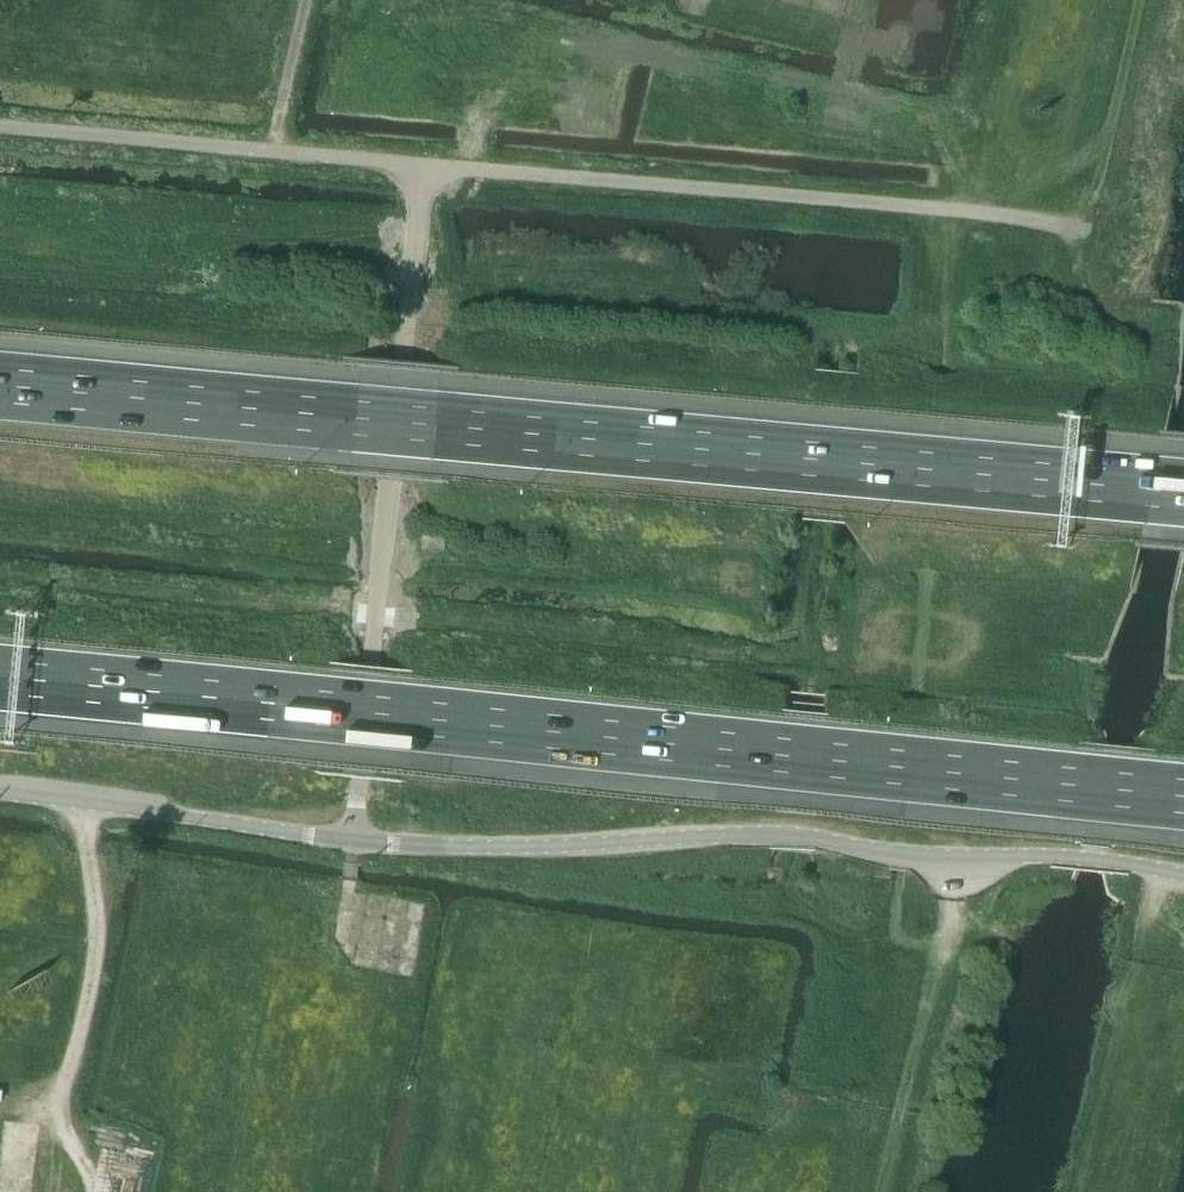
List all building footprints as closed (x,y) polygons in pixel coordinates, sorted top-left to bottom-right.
[(445,551),(446,538),(422,537),(421,550),(445,551)]
